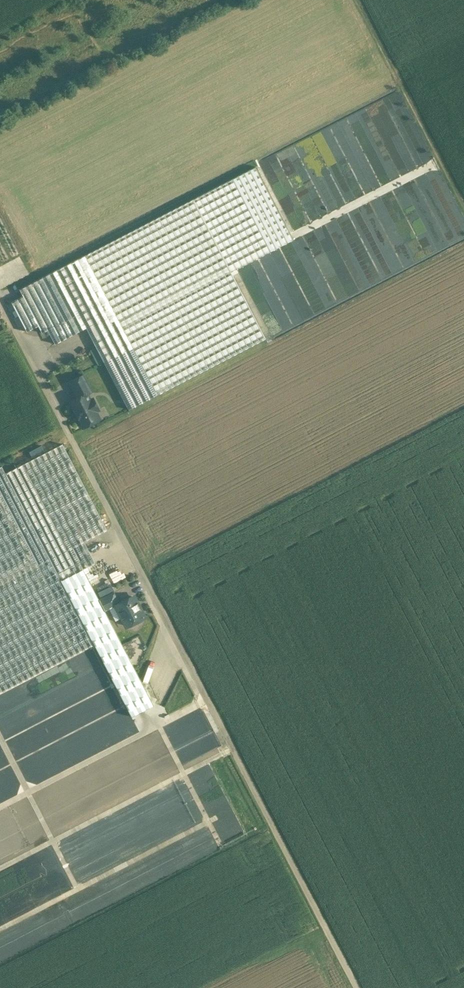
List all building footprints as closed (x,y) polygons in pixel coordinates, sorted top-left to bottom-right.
[(234,268),(295,239),(260,166),(221,184),(229,201),(247,201),(236,207),(236,218),(242,222),(237,222),(236,224),(221,224),(223,228),(223,237),(226,239),(217,257),(225,261),(214,266),(214,280),(205,280),(211,283),(202,301),(203,303),(208,294),(208,341),(212,343),(207,354),(214,358),(206,362),(206,366),(266,337),(234,268)] [(133,348),(85,256),(56,271),(96,348),(104,363),(133,348)] [(98,366),(104,363),(96,348),(90,351),(98,366)] [(133,348),(104,363),(128,410),(157,395),(133,348)] [(83,376),(70,382),(78,397),(86,393),(87,394),(91,392),(83,376)] [(78,397),(70,402),(73,408),(77,409),(81,417),(80,421),(84,427),(100,419),(95,411),(99,409),(93,399),(90,401),(87,394),(86,393),(78,397)] [(107,530),(63,444),(6,473),(61,580),(95,563),(84,542),(107,530)] [(0,467),(0,693),(94,644),(61,580),(6,473),(2,466),(0,467)] [(114,592),(98,600),(104,611),(116,605),(115,605),(119,603),(114,592)] [(119,603),(115,605),(116,605),(123,620),(123,622),(124,625),(129,626),(132,625),(133,623),(138,620),(140,621),(143,619),(145,614),(142,610),(140,609),(134,597),(132,596),(119,603)]
